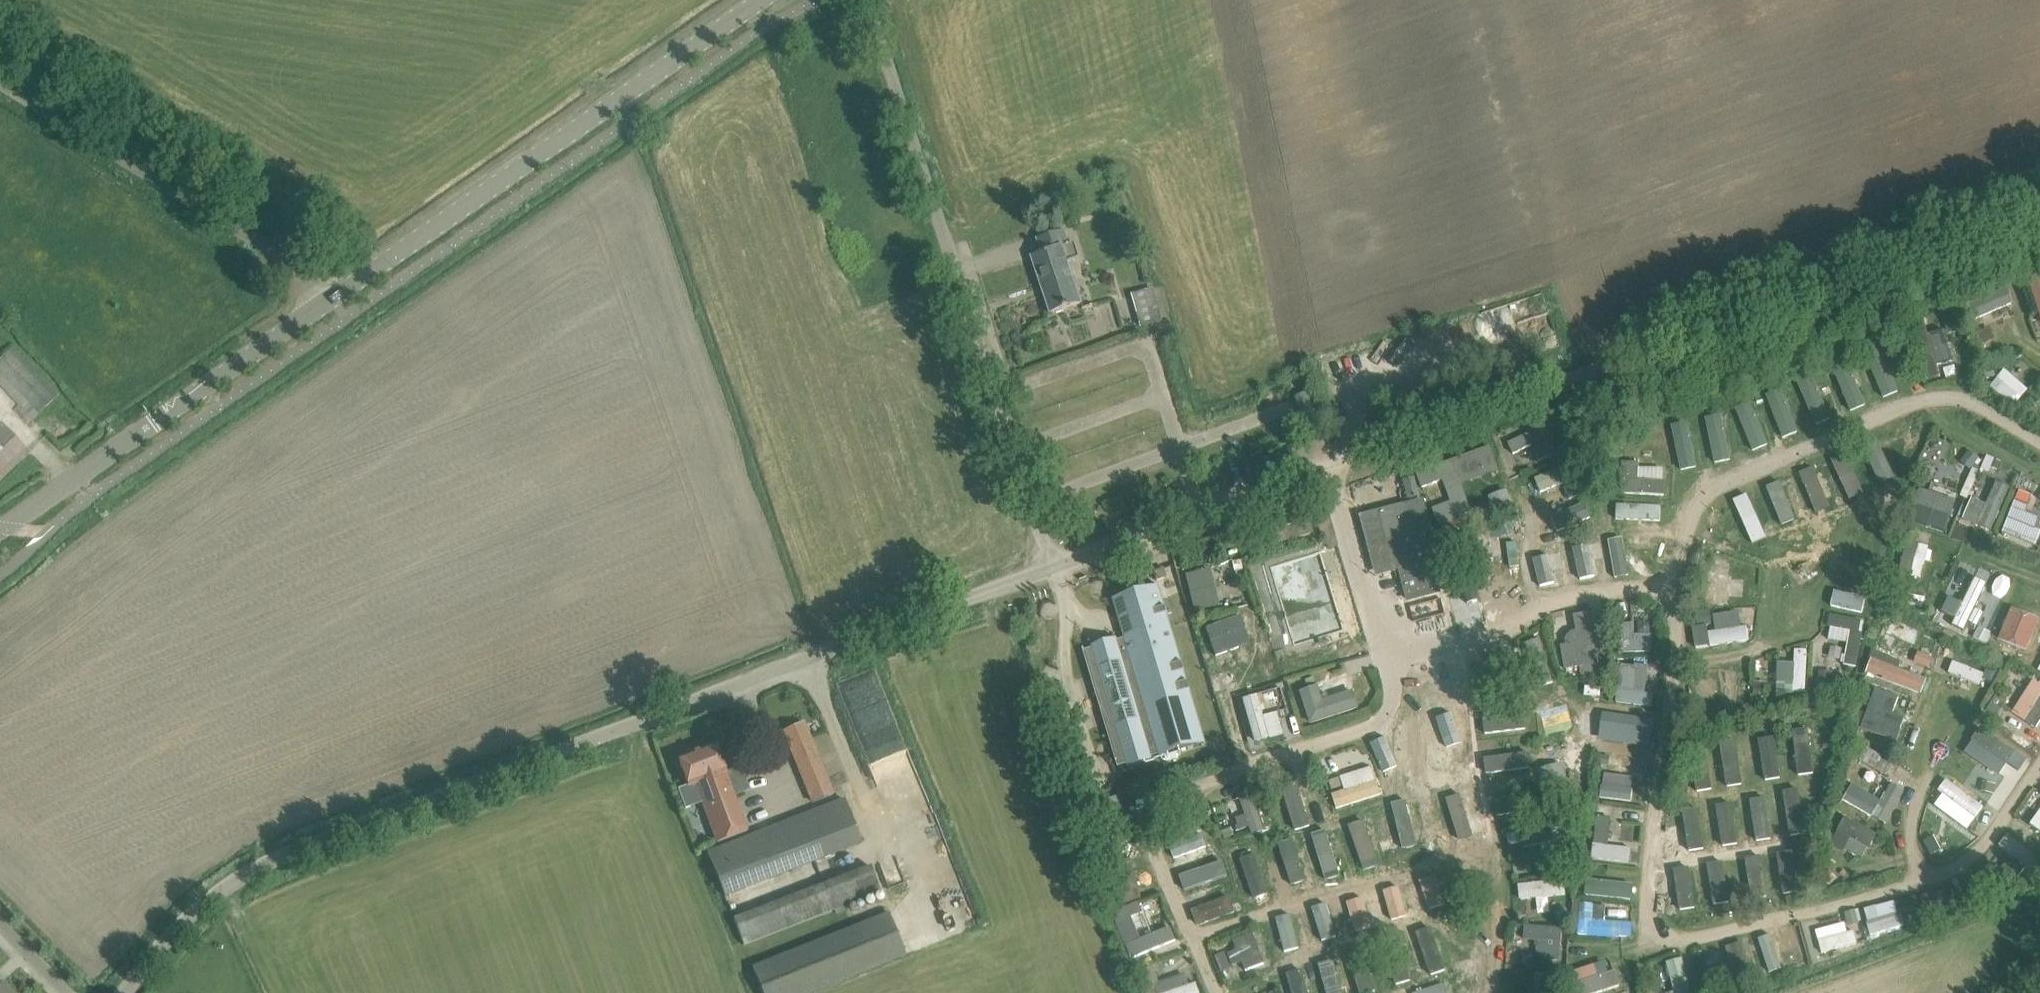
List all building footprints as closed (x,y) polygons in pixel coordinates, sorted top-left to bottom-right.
[(1038,239),(1043,253),(1033,257),(1042,285),(1044,284),(1047,294),(1045,295),(1052,314),(1084,303),(1065,249),(1072,247),(1066,230),(1038,239)] [(2028,277),(2039,317),(2039,273),(2028,277)] [(1132,295),(1141,327),(1162,321),(1153,289),(1132,295)] [(1491,349),(1553,333),(1543,295),(1482,311),(1491,349)] [(1959,321),(1950,324),(1953,333),(1962,331),(1959,321)] [(1950,363),(1948,329),(1923,330),(1925,378),(1938,378),(1937,363),(1950,363)] [(13,345),(0,358),(0,383),(34,419),(60,395),(13,345)] [(1993,367),(1984,369),(1986,378),(1996,375),(1993,367)] [(2005,367),(1989,385),(2012,406),(2028,389),(2005,367)] [(2033,403),(2026,409),(2032,416),(2039,410),(2033,403)] [(1527,426),(1534,459),(1561,453),(1553,420),(1527,426)] [(30,453),(3,424),(0,425),(0,481),(30,453)] [(1452,462),(1417,474),(1422,489),(1443,482),(1451,503),(1433,510),(1439,526),(1472,513),(1461,484),(1499,471),(1491,447),(1451,461),(1452,462)] [(1970,450),(1961,459),(1971,469),(1980,460),(1970,450)] [(1994,458),(1989,467),(1996,471),(2001,462),(1994,458)] [(1415,475),(1399,479),(1404,501),(1419,497),(1415,475)] [(1963,520),(1994,529),(2007,485),(1994,481),(1988,502),(1970,497),(1963,520)] [(1433,531),(1424,499),(1380,510),(1390,550),(1385,552),(1381,558),(1384,568),(1391,573),(1403,569),(1405,576),(1403,576),(1409,600),(1440,592),(1433,568),(1431,569),(1429,560),(1431,559),(1424,533),(1433,531)] [(2038,516),(2025,511),(2028,505),(2014,499),(2001,532),(2035,545),(2039,534),(2039,529),(2034,527),(2038,516)] [(1629,501),(1626,521),(1653,525),(1657,506),(1629,501)] [(1314,532),(1307,510),(1260,524),(1266,546),(1314,532)] [(1330,514),(1318,518),(1324,537),(1326,536),(1330,549),(1340,546),(1330,514)] [(1911,542),(1904,573),(1924,578),(1931,546),(1911,542)] [(1571,550),(1535,552),(1536,567),(1560,565),(1560,571),(1572,571),(1571,550)] [(1572,554),(1573,565),(1592,563),(1591,552),(1572,554)] [(1715,558),(1712,573),(1723,576),(1727,561),(1715,558)] [(1185,573),(1193,610),(1219,604),(1211,567),(1185,573)] [(1168,577),(1165,568),(1155,571),(1158,580),(1168,577)] [(1898,575),(1895,588),(1904,590),(1907,577),(1898,575)] [(1136,637),(1084,653),(1120,769),(1129,766),(1130,770),(1155,762),(1154,759),(1207,742),(1160,589),(1125,600),(1136,637)] [(1716,630),(1707,630),(1709,645),(1747,641),(1744,610),(1714,613),(1716,630)] [(1713,611),(1692,614),(1694,627),(1715,624),(1713,611)] [(1574,631),(1560,632),(1562,674),(1595,672),(1593,612),(1573,612),(1574,631)] [(1856,666),(1867,621),(1835,613),(1824,659),(1856,666)] [(2010,619),(2001,641),(2022,650),(2031,628),(2010,619)] [(1617,652),(1652,651),(1651,632),(1634,633),(1634,621),(1616,622),(1617,652)] [(1968,622),(1966,627),(1974,630),(1976,626),(1968,622)] [(1979,626),(1974,637),(1986,643),(1991,632),(1979,626)] [(1993,630),(1990,639),(1998,642),(2001,633),(1993,630)] [(1807,690),(1806,648),(1793,648),(1793,660),(1776,661),(1776,691),(1807,690)] [(1920,694),(1926,676),(1897,666),(1899,660),(1873,651),(1864,674),(1920,694)] [(1918,652),(1914,662),(1930,668),(1934,657),(1918,652)] [(1618,702),(1648,703),(1649,664),(1619,663),(1618,702)] [(947,853),(876,667),(840,681),(910,867),(947,853)] [(1738,670),(1726,670),(1725,710),(1737,710),(1738,670)] [(1819,676),(1818,689),(1832,690),(1833,677),(1819,676)] [(2039,721),(2039,682),(2032,677),(2010,712),(2036,728),(2039,721)] [(1755,682),(1754,697),(1766,697),(1767,682),(1755,682)] [(1308,724),(1359,710),(1353,689),(1322,698),(1318,684),(1298,690),(1308,724)] [(1998,693),(1986,710),(1996,717),(2007,700),(1998,693)] [(1698,703),(1690,710),(1699,721),(1707,713),(1698,703)] [(1857,710),(1851,725),(1861,728),(1866,714),(1857,710)] [(811,796),(829,790),(804,721),(786,728),(811,796)] [(2017,769),(2026,756),(1979,726),(1964,749),(2000,773),(2007,762),(2017,769)] [(1611,733),(1610,747),(1647,749),(1648,735),(1611,733)] [(700,799),(731,786),(716,745),(678,759),(688,785),(678,789),(686,809),(702,803),(700,799)] [(1867,747),(1860,761),(1885,775),(1893,762),(1867,747)] [(1623,757),(1620,770),(1640,775),(1638,785),(1644,786),(1649,763),(1623,757)] [(1600,797),(1642,799),(1642,786),(1618,785),(1619,762),(1602,761),(1600,797)] [(1562,763),(1539,770),(1549,805),(1572,798),(1562,763)] [(1899,765),(1894,774),(1907,781),(1912,772),(1899,765)] [(752,840),(731,786),(700,799),(702,803),(720,852),(752,840)] [(1883,787),(1876,802),(1862,795),(1853,814),(1883,828),(1898,794),(1883,787)] [(844,800),(767,829),(783,873),(784,875),(862,846),(844,800)] [(1221,815),(1228,833),(1244,827),(1238,809),(1221,815)] [(1415,812),(1392,817),(1396,836),(1379,839),(1381,848),(1421,839),(1415,812)] [(1594,815),(1592,859),(1630,860),(1631,845),(1609,844),(1610,816),(1594,815)] [(1830,845),(1865,859),(1877,830),(1841,816),(1830,845)] [(1193,874),(1219,864),(1206,832),(1181,842),(1193,874)] [(1998,846),(2032,870),(2039,858),(2006,835),(1998,846)] [(1463,844),(1438,851),(1440,860),(1466,852),(1463,844)] [(1132,858),(1100,866),(1112,909),(1143,900),(1132,858)] [(1244,874),(1260,874),(1259,863),(1244,863),(1244,874)] [(1824,866),(1817,875),(1829,886),(1837,878),(1824,866)] [(1560,877),(1516,885),(1519,901),(1563,893),(1560,877)] [(735,918),(746,945),(831,912),(821,885),(735,918)] [(1934,891),(1921,895),(1926,909),(1938,905),(1934,891)] [(1631,935),(1631,921),(1605,920),(1606,900),(1575,900),(1575,935),(1631,935)] [(1114,908),(1126,956),(1176,944),(1171,926),(1149,931),(1142,901),(1114,908)] [(1864,911),(1870,934),(1903,925),(1897,902),(1864,911)] [(1856,910),(1845,913),(1848,926),(1859,924),(1856,910)] [(889,912),(754,966),(763,992),(814,992),(906,957),(889,912)] [(1560,939),(1561,927),(1524,926),(1523,938),(1560,939)] [(1422,932),(1427,950),(1410,955),(1416,978),(1446,970),(1435,929),(1422,932)] [(1253,932),(1238,937),(1251,971),(1265,965),(1253,932)] [(1674,992),(1689,992),(1681,957),(1667,960),(1674,992)] [(1589,990),(1619,989),(1618,963),(1578,965),(1578,977),(1588,977),(1589,990)] [(1707,968),(1698,971),(1702,986),(1711,983),(1707,968)] [(1157,992),(1199,992),(1192,970),(1153,981),(1157,992)] [(1761,973),(1755,976),(1758,982),(1764,979),(1761,973)] [(1443,982),(1414,992),(1446,992),(1443,982)]
